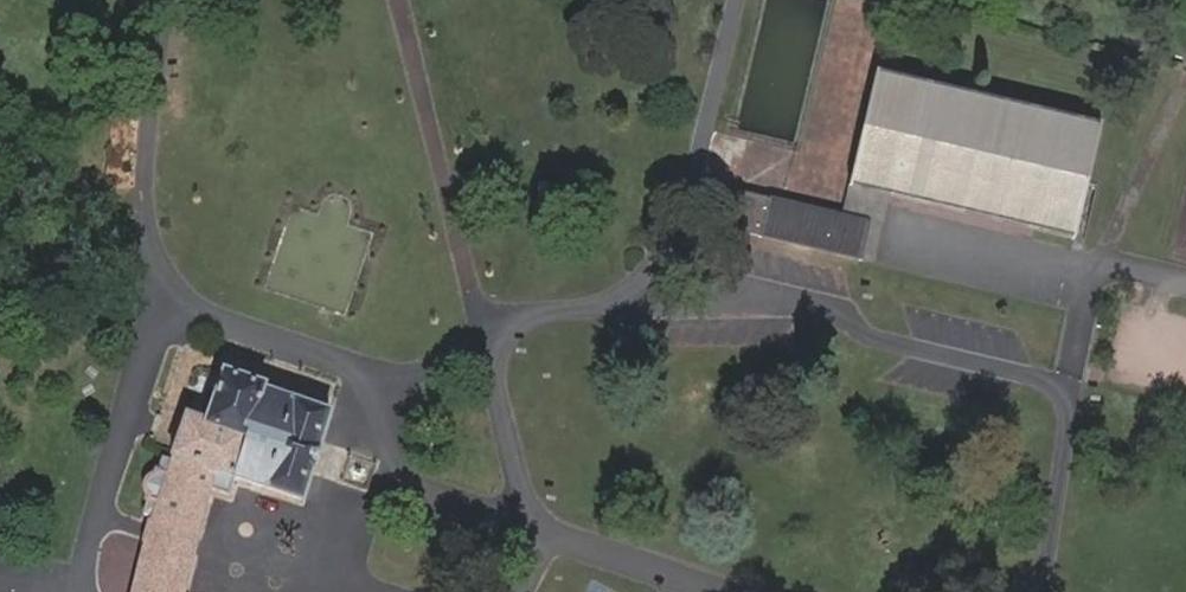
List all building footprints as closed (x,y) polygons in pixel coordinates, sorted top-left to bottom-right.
[(894,194),(1076,235),(1102,123),(876,72),(844,214),(870,220),(861,261),(877,265),(894,194)] [(870,220),(844,214),(770,197),(761,238),(861,261),(870,220)] [(150,514),(148,523),(197,535),(209,488),(227,494),(231,476),(300,499),(327,411),(264,389),(265,385),(222,371),(217,368),(201,418),(185,413),(169,455),(172,456),(171,461),(162,458),(158,470),(153,471),(149,474),(145,479),(144,483),(144,487),(145,492),(147,496),(149,498),(145,513),(150,514)] [(148,523),(144,541),(193,553),(197,535),(148,523)] [(144,541),(132,591),(183,591),(193,553),(144,541)]
